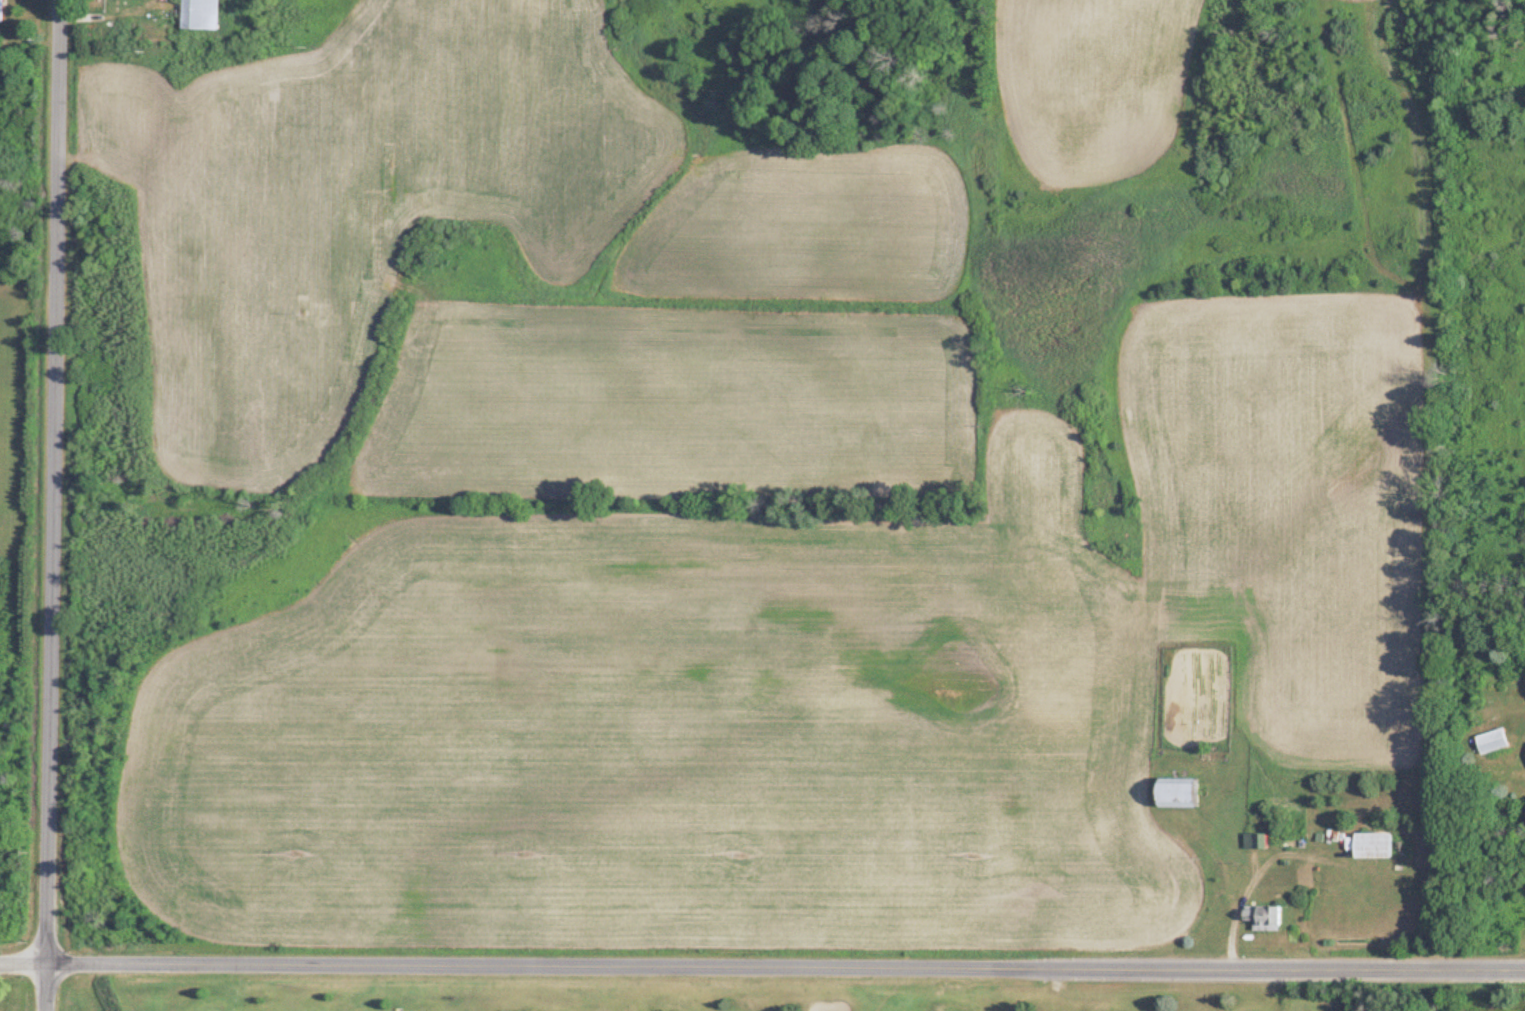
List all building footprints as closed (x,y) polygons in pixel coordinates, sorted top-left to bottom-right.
[(178,30),(216,30),(216,0),(178,0),(178,30)] [(1192,809),(1192,780),(1152,780),(1152,809),(1192,809)] [(1387,835),(1350,835),(1350,860),(1387,860),(1387,835)] [(1253,836),(1241,836),(1241,849),(1253,849),(1253,836)] [(1250,933),(1277,933),(1277,908),(1239,908),(1239,924),(1250,924),(1250,933)]
